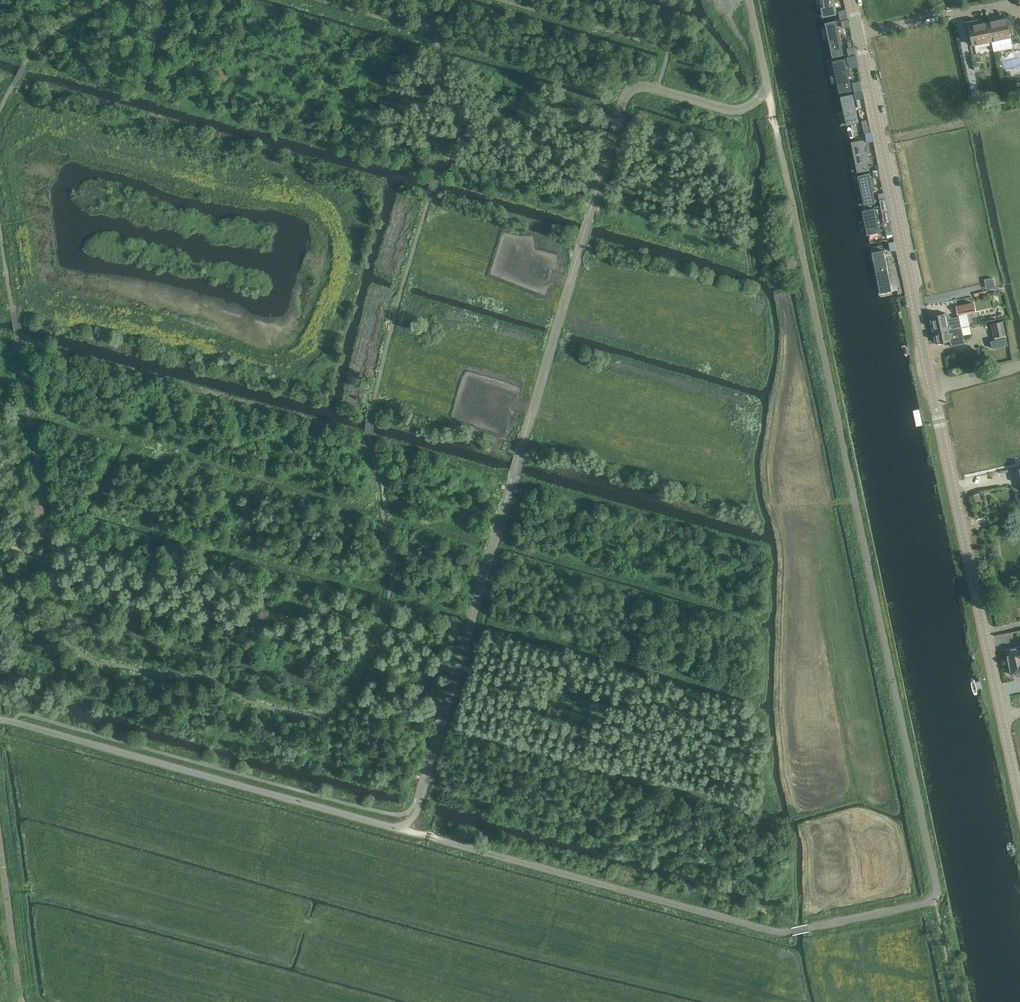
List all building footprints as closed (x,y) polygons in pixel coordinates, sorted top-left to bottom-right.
[(840,14),(837,0),(817,0),(820,18),(840,14)] [(829,58),(848,54),(840,16),(821,20),(829,58)] [(987,22),(992,42),(994,52),(1013,48),(1010,35),(1012,35),(1011,29),(1009,29),(1006,18),(987,22)] [(969,26),(971,36),(974,46),(992,42),(987,22),(969,26)] [(837,94),(855,90),(848,56),(830,59),(837,94)] [(843,134),(863,130),(855,91),(837,95),(843,134)] [(851,174),(872,170),(864,132),(844,136),(851,174)] [(857,206),(879,202),(872,171),(851,176),(857,206)] [(864,247),(887,243),(879,203),(857,208),(864,247)] [(875,299),(899,294),(887,244),(865,249),(875,299)] [(985,279),(986,288),(996,287),(994,278),(985,279)] [(959,316),(952,317),(950,315),(949,314),(947,313),(945,313),(945,312),(944,312),(945,313),(931,316),(935,333),(961,328),(961,327),(970,325),(968,312),(975,311),(973,303),(957,306),(959,316)] [(1002,321),(991,324),(994,337),(1005,335),(1002,321)] [(961,328),(935,333),(937,342),(950,340),(951,345),(964,343),(961,328)] [(1008,661),(1019,658),(1019,642),(1019,646),(1005,649),(1008,661)] [(1008,662),(1010,674),(1019,673),(1019,677),(1019,660),(1008,662)]
